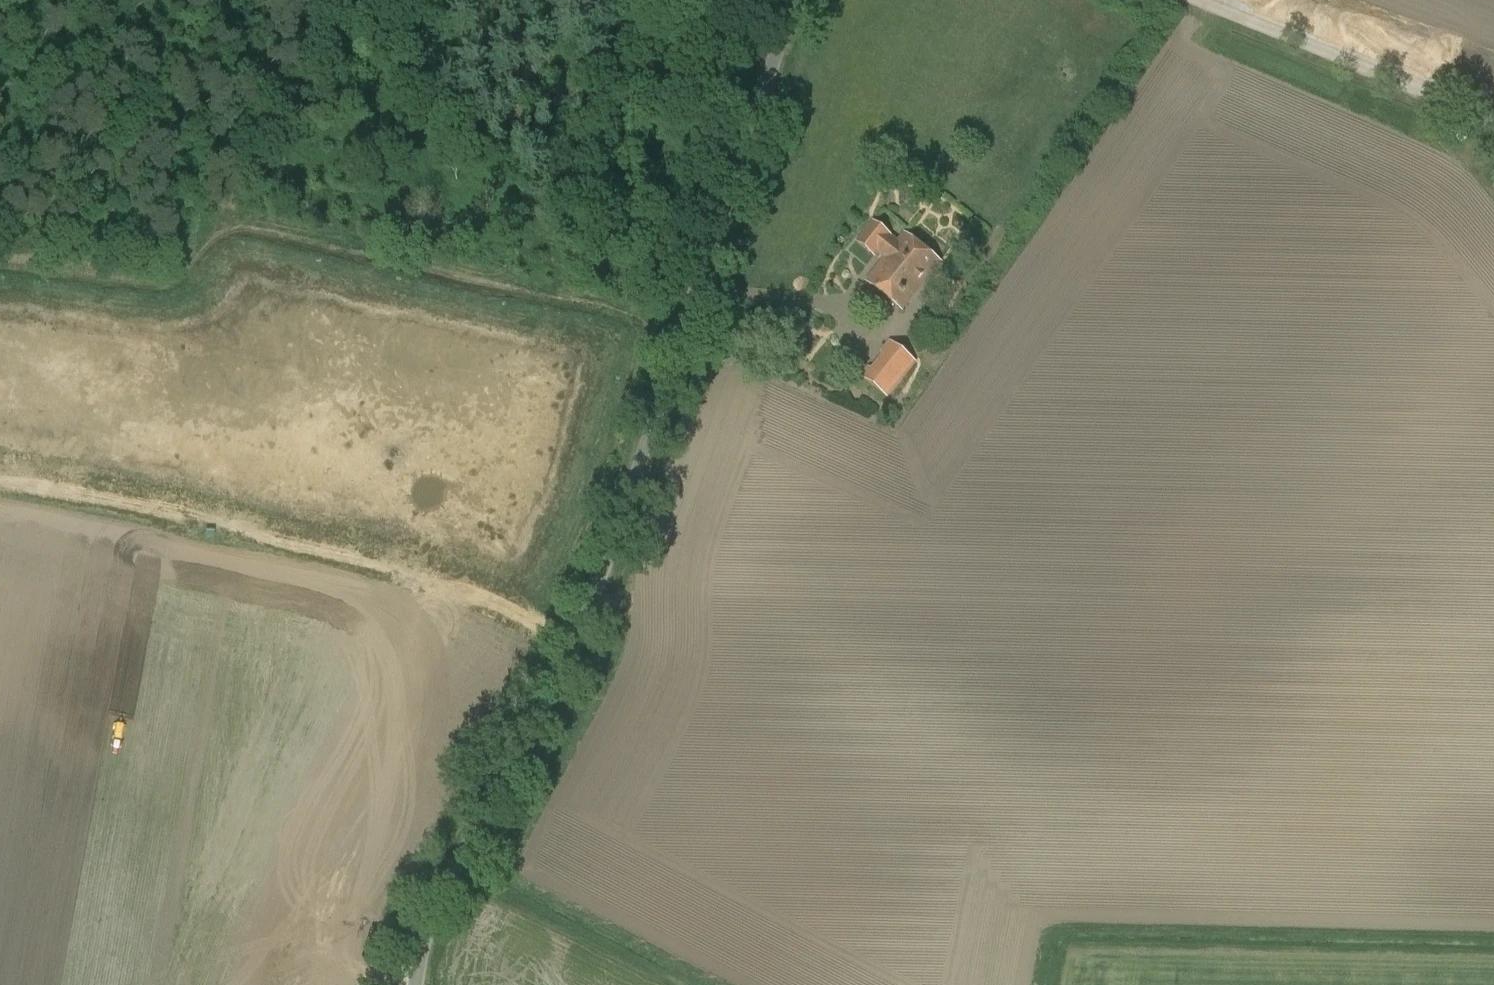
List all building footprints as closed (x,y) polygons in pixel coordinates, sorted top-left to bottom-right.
[(904,235),(899,241),(872,222),(856,243),(876,258),(878,255),(884,260),(867,282),(903,310),(939,263),(904,235)] [(888,398),(916,363),(889,341),(880,352),(883,354),(871,369),(868,367),(861,376),(888,398)]
